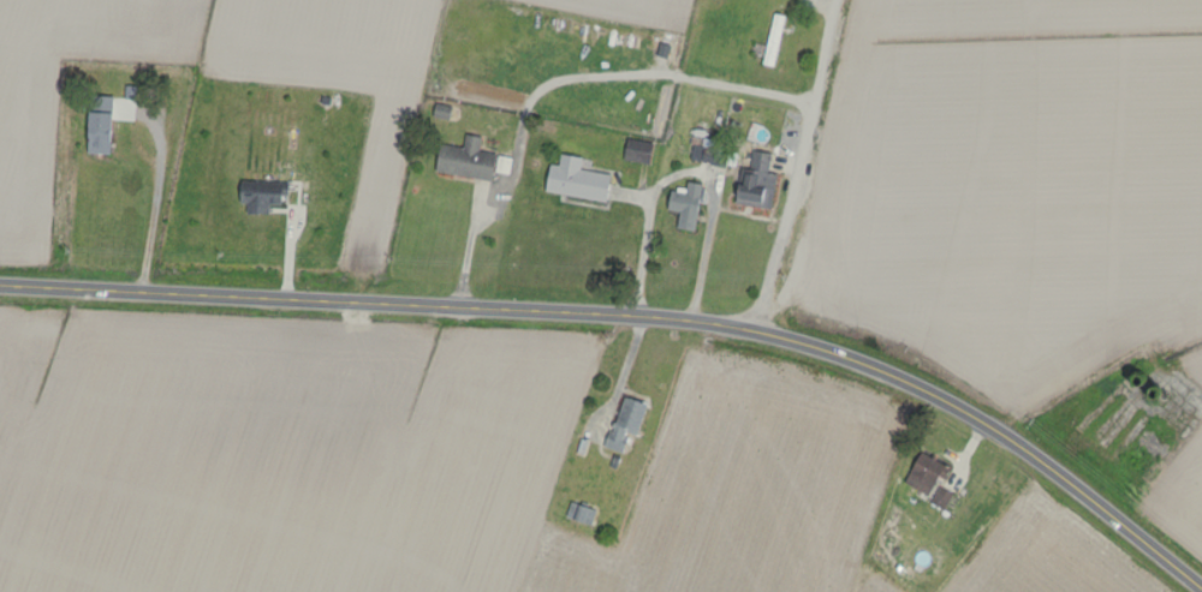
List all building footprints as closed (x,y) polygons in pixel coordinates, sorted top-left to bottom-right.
[(762,64),(774,66),(782,14),(770,13),(762,64)] [(109,153),(110,95),(84,95),(83,153),(109,153)] [(432,171),(490,181),(495,154),(477,151),(480,137),(463,134),(461,148),(436,143),(432,171)] [(687,159),(723,164),(727,142),(690,136),(687,159)] [(651,144),(625,138),(620,158),(646,164),(651,144)] [(770,208),(775,173),(767,172),(769,153),(750,150),(747,167),(737,166),(731,203),(770,208)] [(546,164),(542,192),(604,201),(608,174),(579,170),(581,157),(558,154),(557,165),(546,164)] [(692,231),(702,184),(685,180),(682,192),(667,189),(663,210),(676,212),(673,227),(692,231)] [(285,181),(236,181),(236,203),(244,203),(244,213),(266,213),(266,204),(285,204),(285,181)] [(643,404),(619,396),(603,447),(619,452),(626,432),(634,435),(643,404)] [(938,489),(948,465),(916,452),(900,488),(945,506),(950,494),(938,489)] [(590,526),(595,510),(569,501),(564,518),(590,526)]
